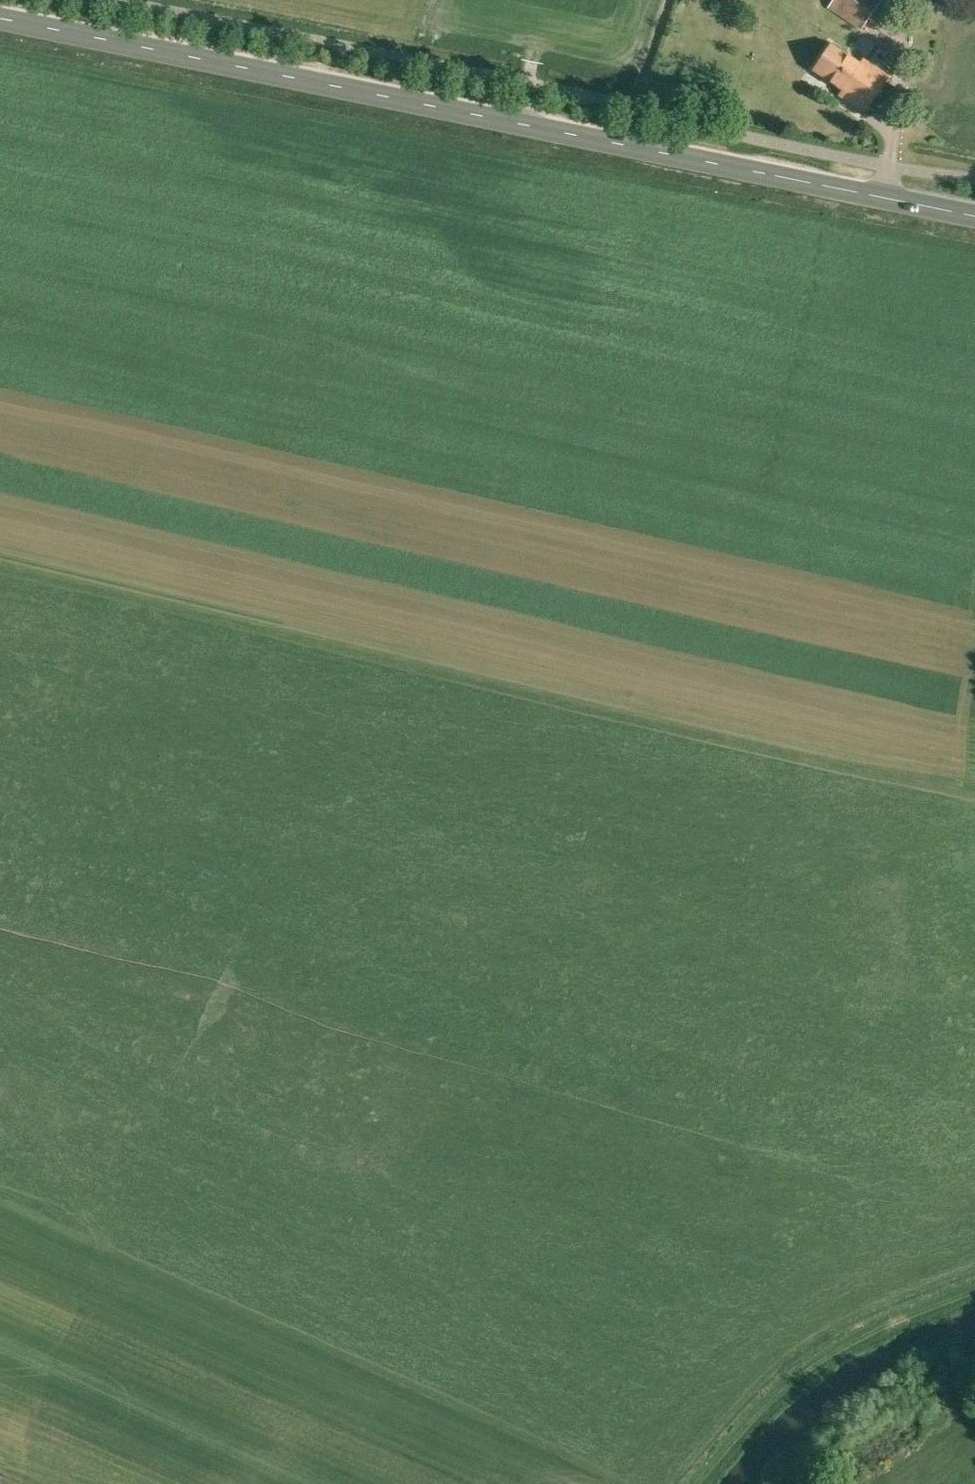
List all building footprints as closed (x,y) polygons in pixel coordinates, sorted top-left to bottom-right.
[(828,8),(861,29),(881,0),(834,0),(828,8)] [(864,112),(888,76),(863,59),(860,64),(831,44),(813,70),(842,90),(839,95),(864,112)]
